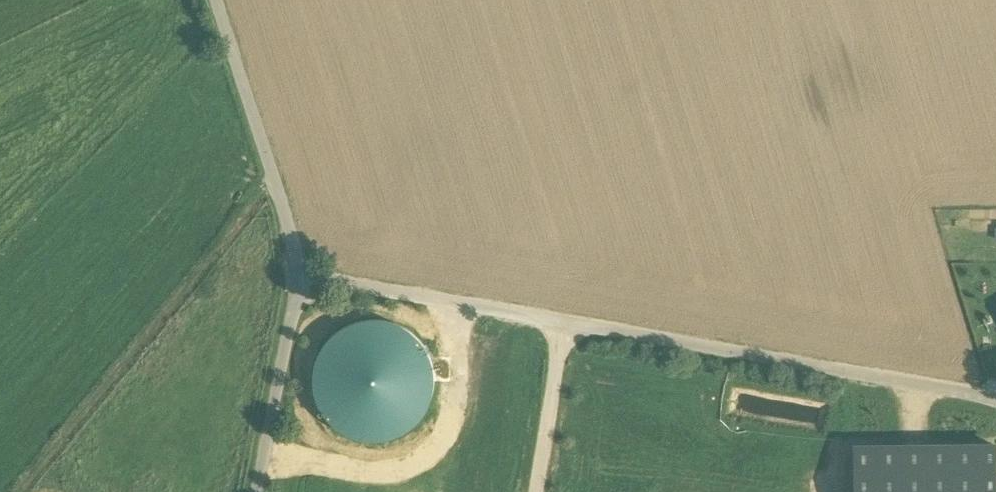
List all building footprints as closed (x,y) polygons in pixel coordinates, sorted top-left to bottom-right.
[(368,442),(383,442),(398,437),(411,429),(422,418),(429,404),(433,389),(432,374),(428,359),(420,346),(409,335),(395,328),(380,324),(364,325),(349,329),(336,337),(326,349),(318,362),(315,377),(315,393),(320,407),(328,421),(339,431),(353,439),(368,442)] [(862,491),(995,491),(995,451),(862,453),(862,491)]
